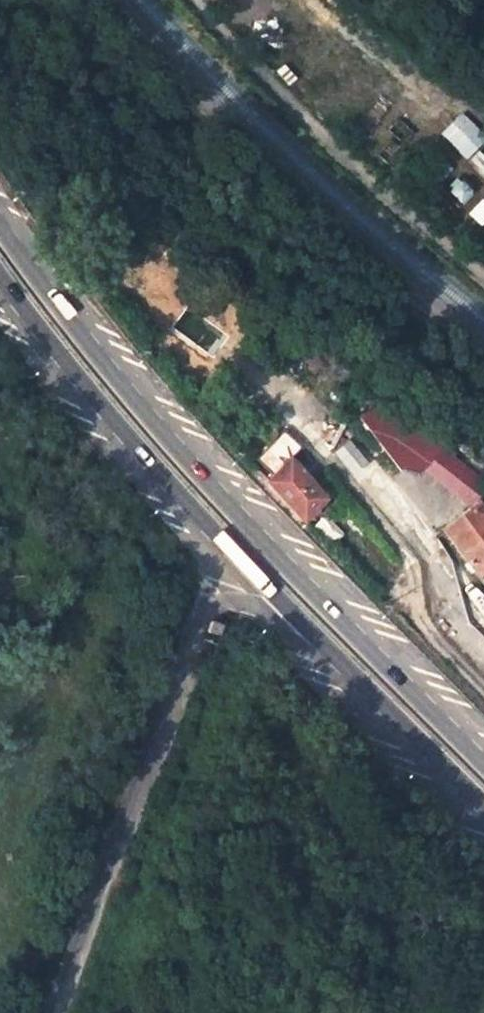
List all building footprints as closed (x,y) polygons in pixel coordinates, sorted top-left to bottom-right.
[(440,133),(468,158),(483,141),(483,132),(460,111),(440,133)] [(439,448),(375,400),(360,415),(400,469),(417,474),(422,468),(439,448)] [(349,440),(335,449),(350,472),(364,463),(349,440)] [(439,448),(422,468),(470,506),(476,501),(483,511),(483,485),(439,448)] [(303,518),(323,498),(287,458),(267,478),(303,518)] [(483,568),(483,511),(476,501),(470,506),(443,527),(458,547),(478,573),(483,568)] [(211,621),(208,629),(217,633),(220,625),(211,621)]
